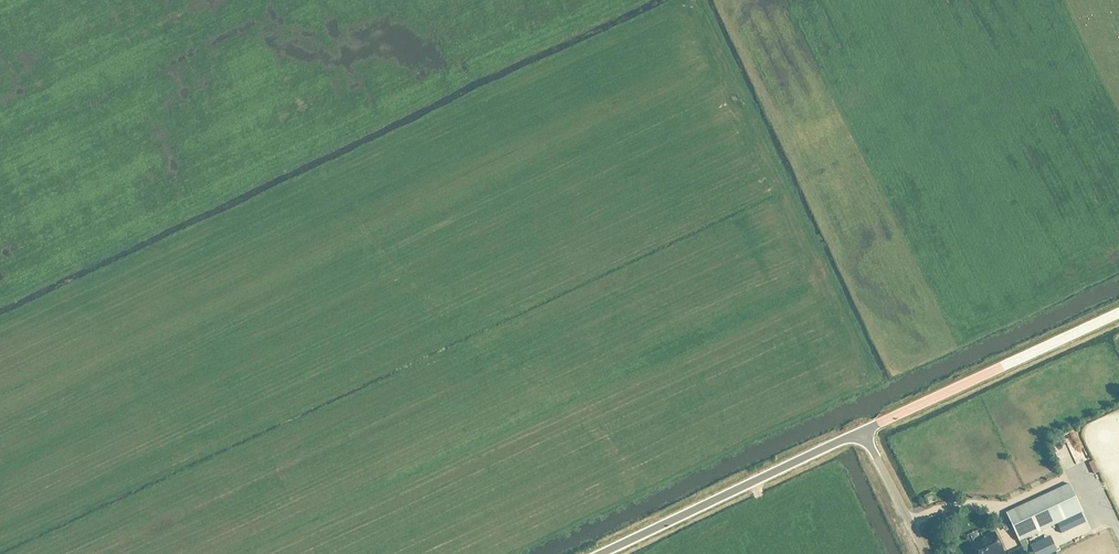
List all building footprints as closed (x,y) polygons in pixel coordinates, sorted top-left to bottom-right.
[(1006,513),(1019,541),(1083,512),(1070,484),(1006,513)] [(983,538),(985,543),(974,549),(972,544),(971,545),(975,553),(1005,553),(995,532),(983,538)]
